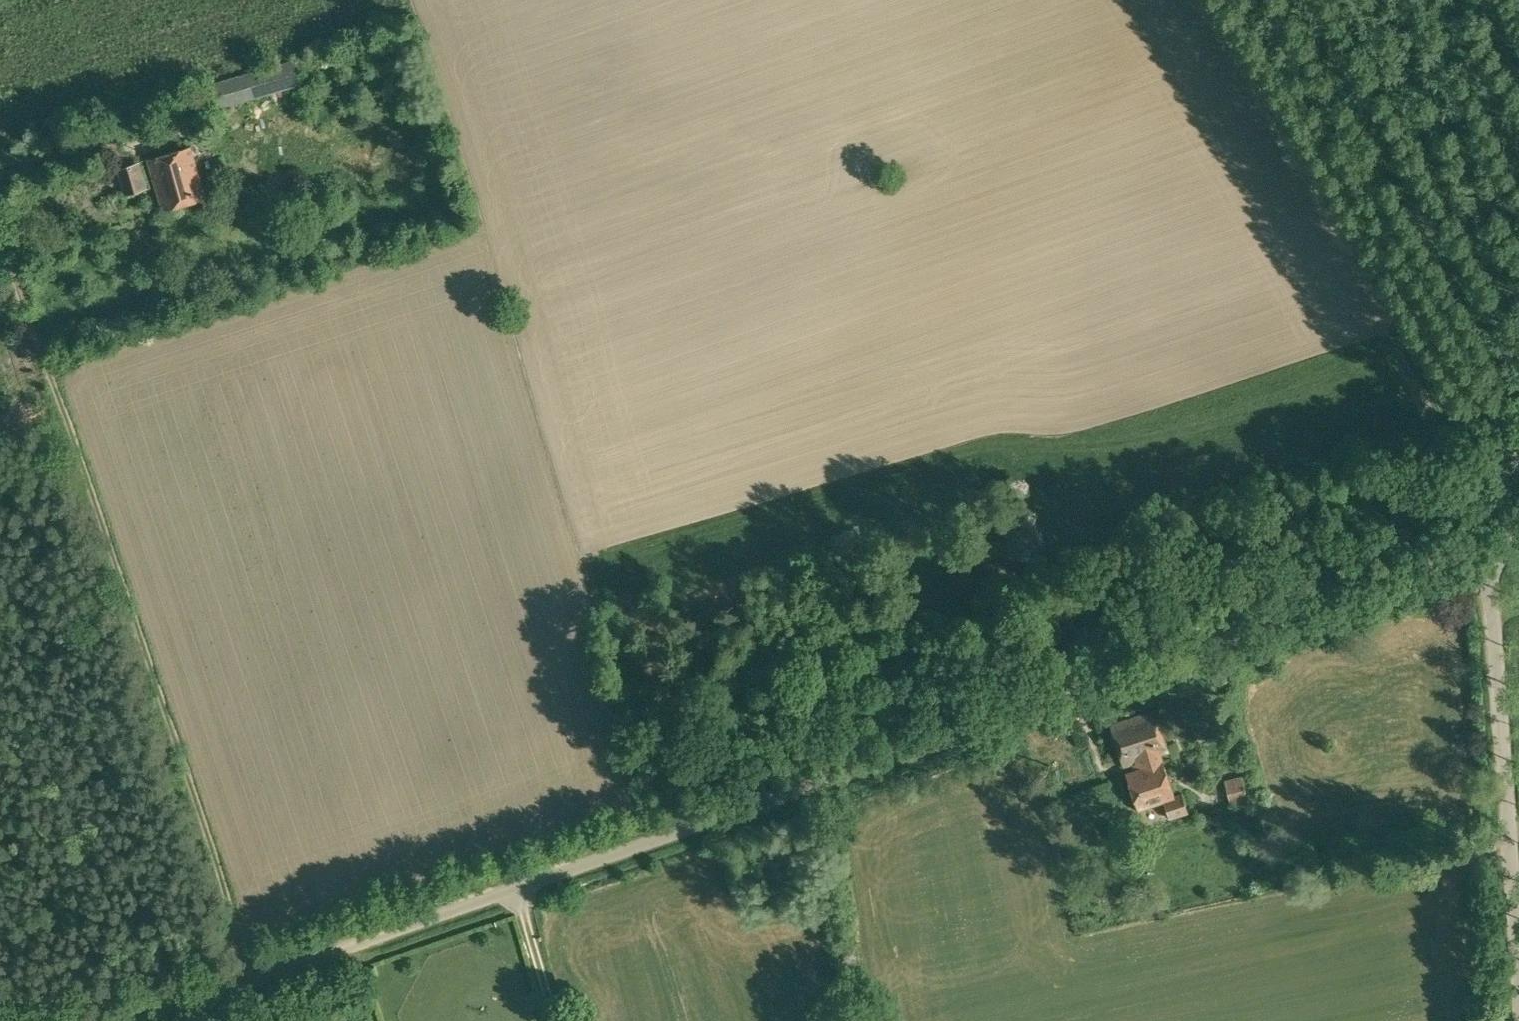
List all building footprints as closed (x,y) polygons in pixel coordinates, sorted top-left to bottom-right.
[(203,86),(210,110),(301,85),(293,60),(203,86)] [(148,159),(163,209),(206,197),(191,147),(148,159)] [(117,168),(124,193),(147,187),(140,161),(117,168)] [(1110,725),(1123,765),(1136,761),(1138,768),(1126,772),(1138,809),(1175,797),(1161,755),(1168,752),(1155,711),(1110,725)] [(1226,780),(1231,804),(1248,800),(1242,776),(1226,780)] [(1166,801),(1172,819),(1189,814),(1184,795),(1166,801)]
